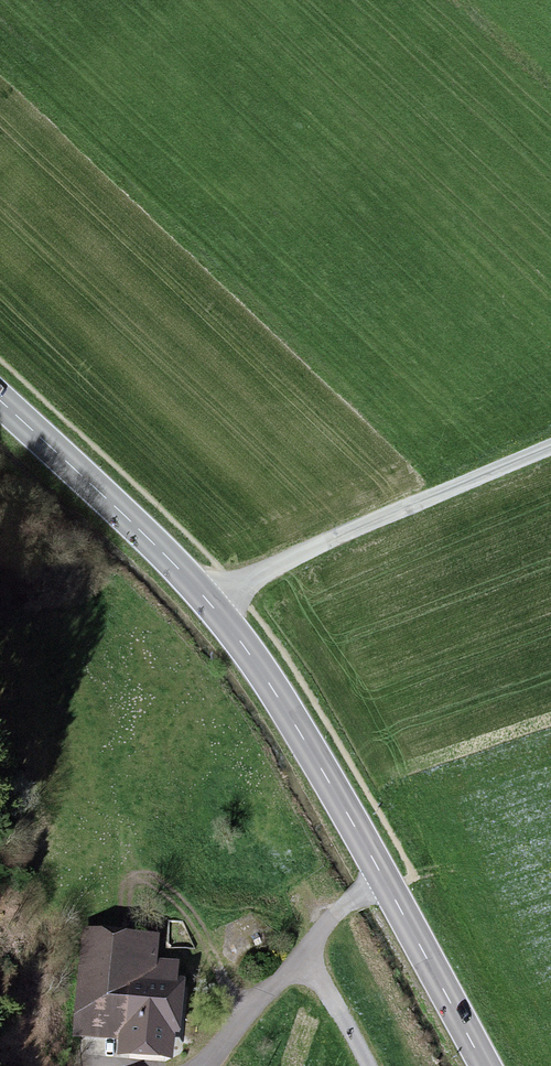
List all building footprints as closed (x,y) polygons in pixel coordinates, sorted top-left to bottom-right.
[(178,951),(89,936),(77,1009),(131,1018),(127,1043),(161,1049),(178,951)]
